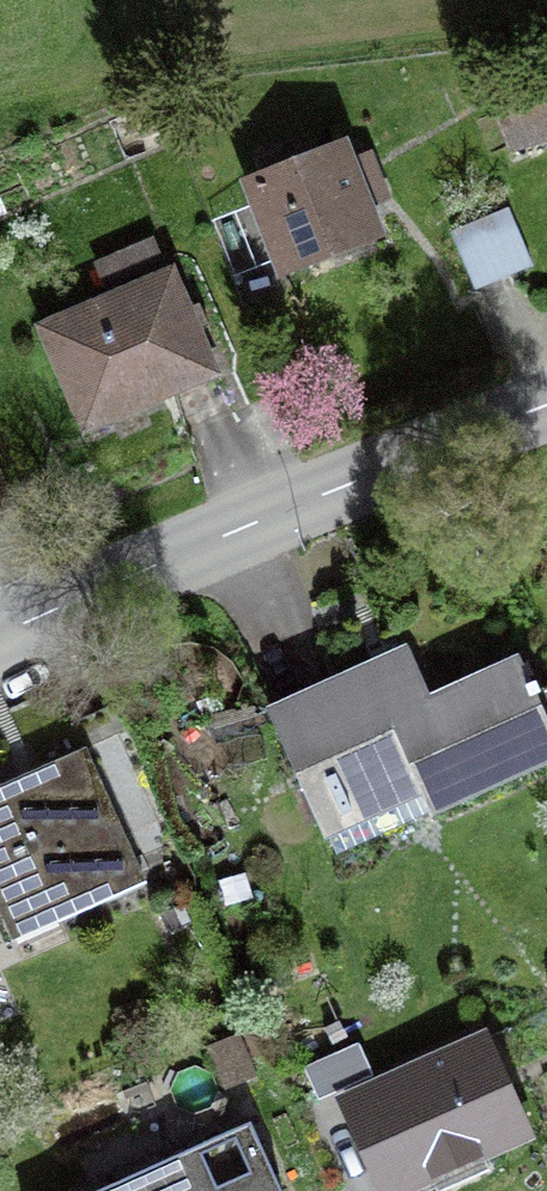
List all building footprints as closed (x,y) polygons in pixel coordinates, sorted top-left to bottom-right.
[(494,113),(511,158),(546,145),(546,94),(494,113)] [(276,289),(387,246),(348,146),(237,188),(276,289)] [(506,209),(447,236),(476,295),(534,268),(506,209)] [(34,330),(81,441),(119,425),(122,433),(144,423),(141,416),(222,382),(203,338),(210,335),(199,309),(193,312),(175,270),(167,273),(153,241),(93,266),(107,300),(34,330)] [(15,509),(0,475),(0,516),(15,509)] [(546,566),(546,542),(538,546),(546,566)] [(405,636),(264,700),(325,835),(339,829),(346,845),(546,754),(546,706),(535,680),(540,677),(535,666),(529,669),(517,644),(427,684),(405,636)] [(147,878),(86,739),(0,777),(0,911),(12,938),(147,878)] [(215,881),(222,904),(253,894),(246,871),(215,881)] [(158,911),(170,934),(198,919),(186,896),(158,911)] [(324,1022),(332,1040),(347,1033),(340,1016),(324,1022)] [(536,1131),(486,1021),(375,1071),(360,1037),(305,1062),(320,1095),(333,1089),(379,1190),(399,1190),(431,1176),(437,1189),(494,1163),(489,1153),(536,1131)] [(240,1029),(206,1042),(222,1086),(257,1073),(240,1029)] [(68,1190),(269,1190),(283,1185),(248,1109),(68,1190)]
